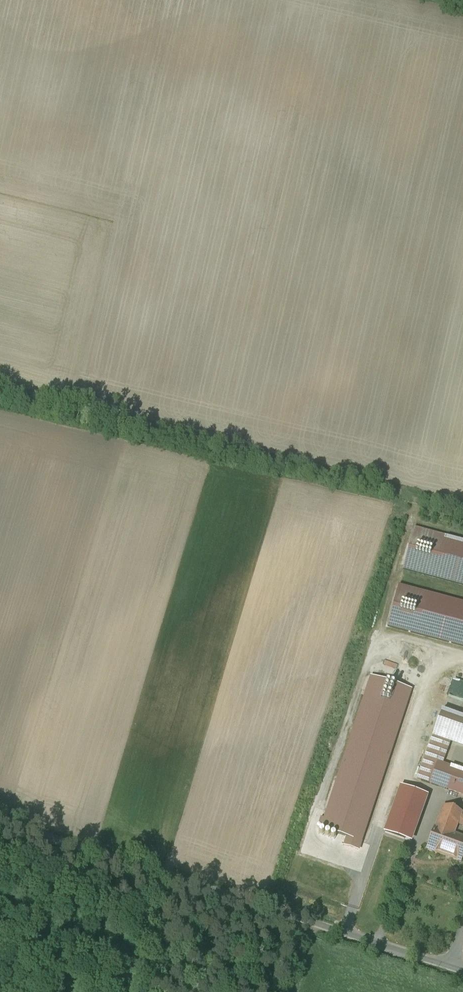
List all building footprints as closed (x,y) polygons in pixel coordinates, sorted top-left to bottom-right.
[(416,531),(405,571),(462,586),(462,543),(416,531)] [(462,646),(462,602),(399,585),(388,626),(462,646)] [(412,689),(370,676),(320,830),(346,838),(343,846),(360,852),(412,689)] [(440,678),(437,689),(447,692),(449,681),(440,678)] [(456,679),(450,695),(462,699),(462,682),(456,679)] [(434,732),(435,732),(425,759),(443,765),(450,743),(462,748),(462,720),(441,712),(434,732)] [(425,759),(418,780),(429,784),(430,784),(462,796),(462,772),(443,765),(425,759)] [(444,806),(435,828),(426,850),(461,862),(462,857),(462,838),(454,835),(458,824),(461,815),(462,813),(444,806)] [(412,811),(404,833),(413,836),(422,814),(412,811)]
